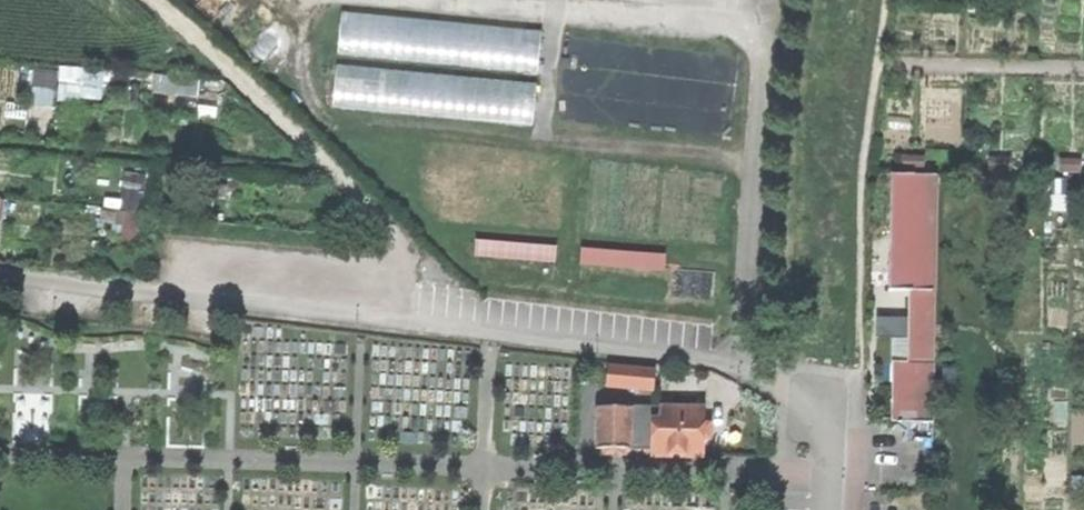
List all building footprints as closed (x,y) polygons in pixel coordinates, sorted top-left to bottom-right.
[(345,11),(341,52),(541,71),(545,30),(345,11)] [(102,107),(109,74),(38,60),(31,94),(102,107)] [(339,63),(335,105),(535,124),(539,82),(339,63)] [(198,93),(197,80),(169,81),(169,94),(198,93)] [(910,290),(935,291),(937,174),(891,173),(889,290),(910,290)] [(476,240),(475,253),(555,259),(556,246),(476,240)] [(582,247),(581,261),(664,267),(665,254),(582,247)] [(910,290),(909,363),(934,363),(935,291),(910,290)] [(901,421),(907,421),(908,363),(894,362),(893,421),(901,421)] [(933,422),(934,363),(909,363),(908,363),(907,421),(912,421),(933,422)] [(608,366),(606,382),(653,387),(654,370),(608,366)] [(631,448),(631,407),(597,406),(596,448),(603,448),(603,453),(625,454),(625,448),(631,448)] [(653,448),(653,407),(631,407),(631,448),(653,448)] [(653,407),(653,448),(653,454),(701,455),(701,437),(701,423),(702,408),(653,407)] [(909,434),(912,421),(907,421),(901,421),(898,424),(909,434)] [(710,423),(701,423),(701,437),(710,437),(710,423)]
